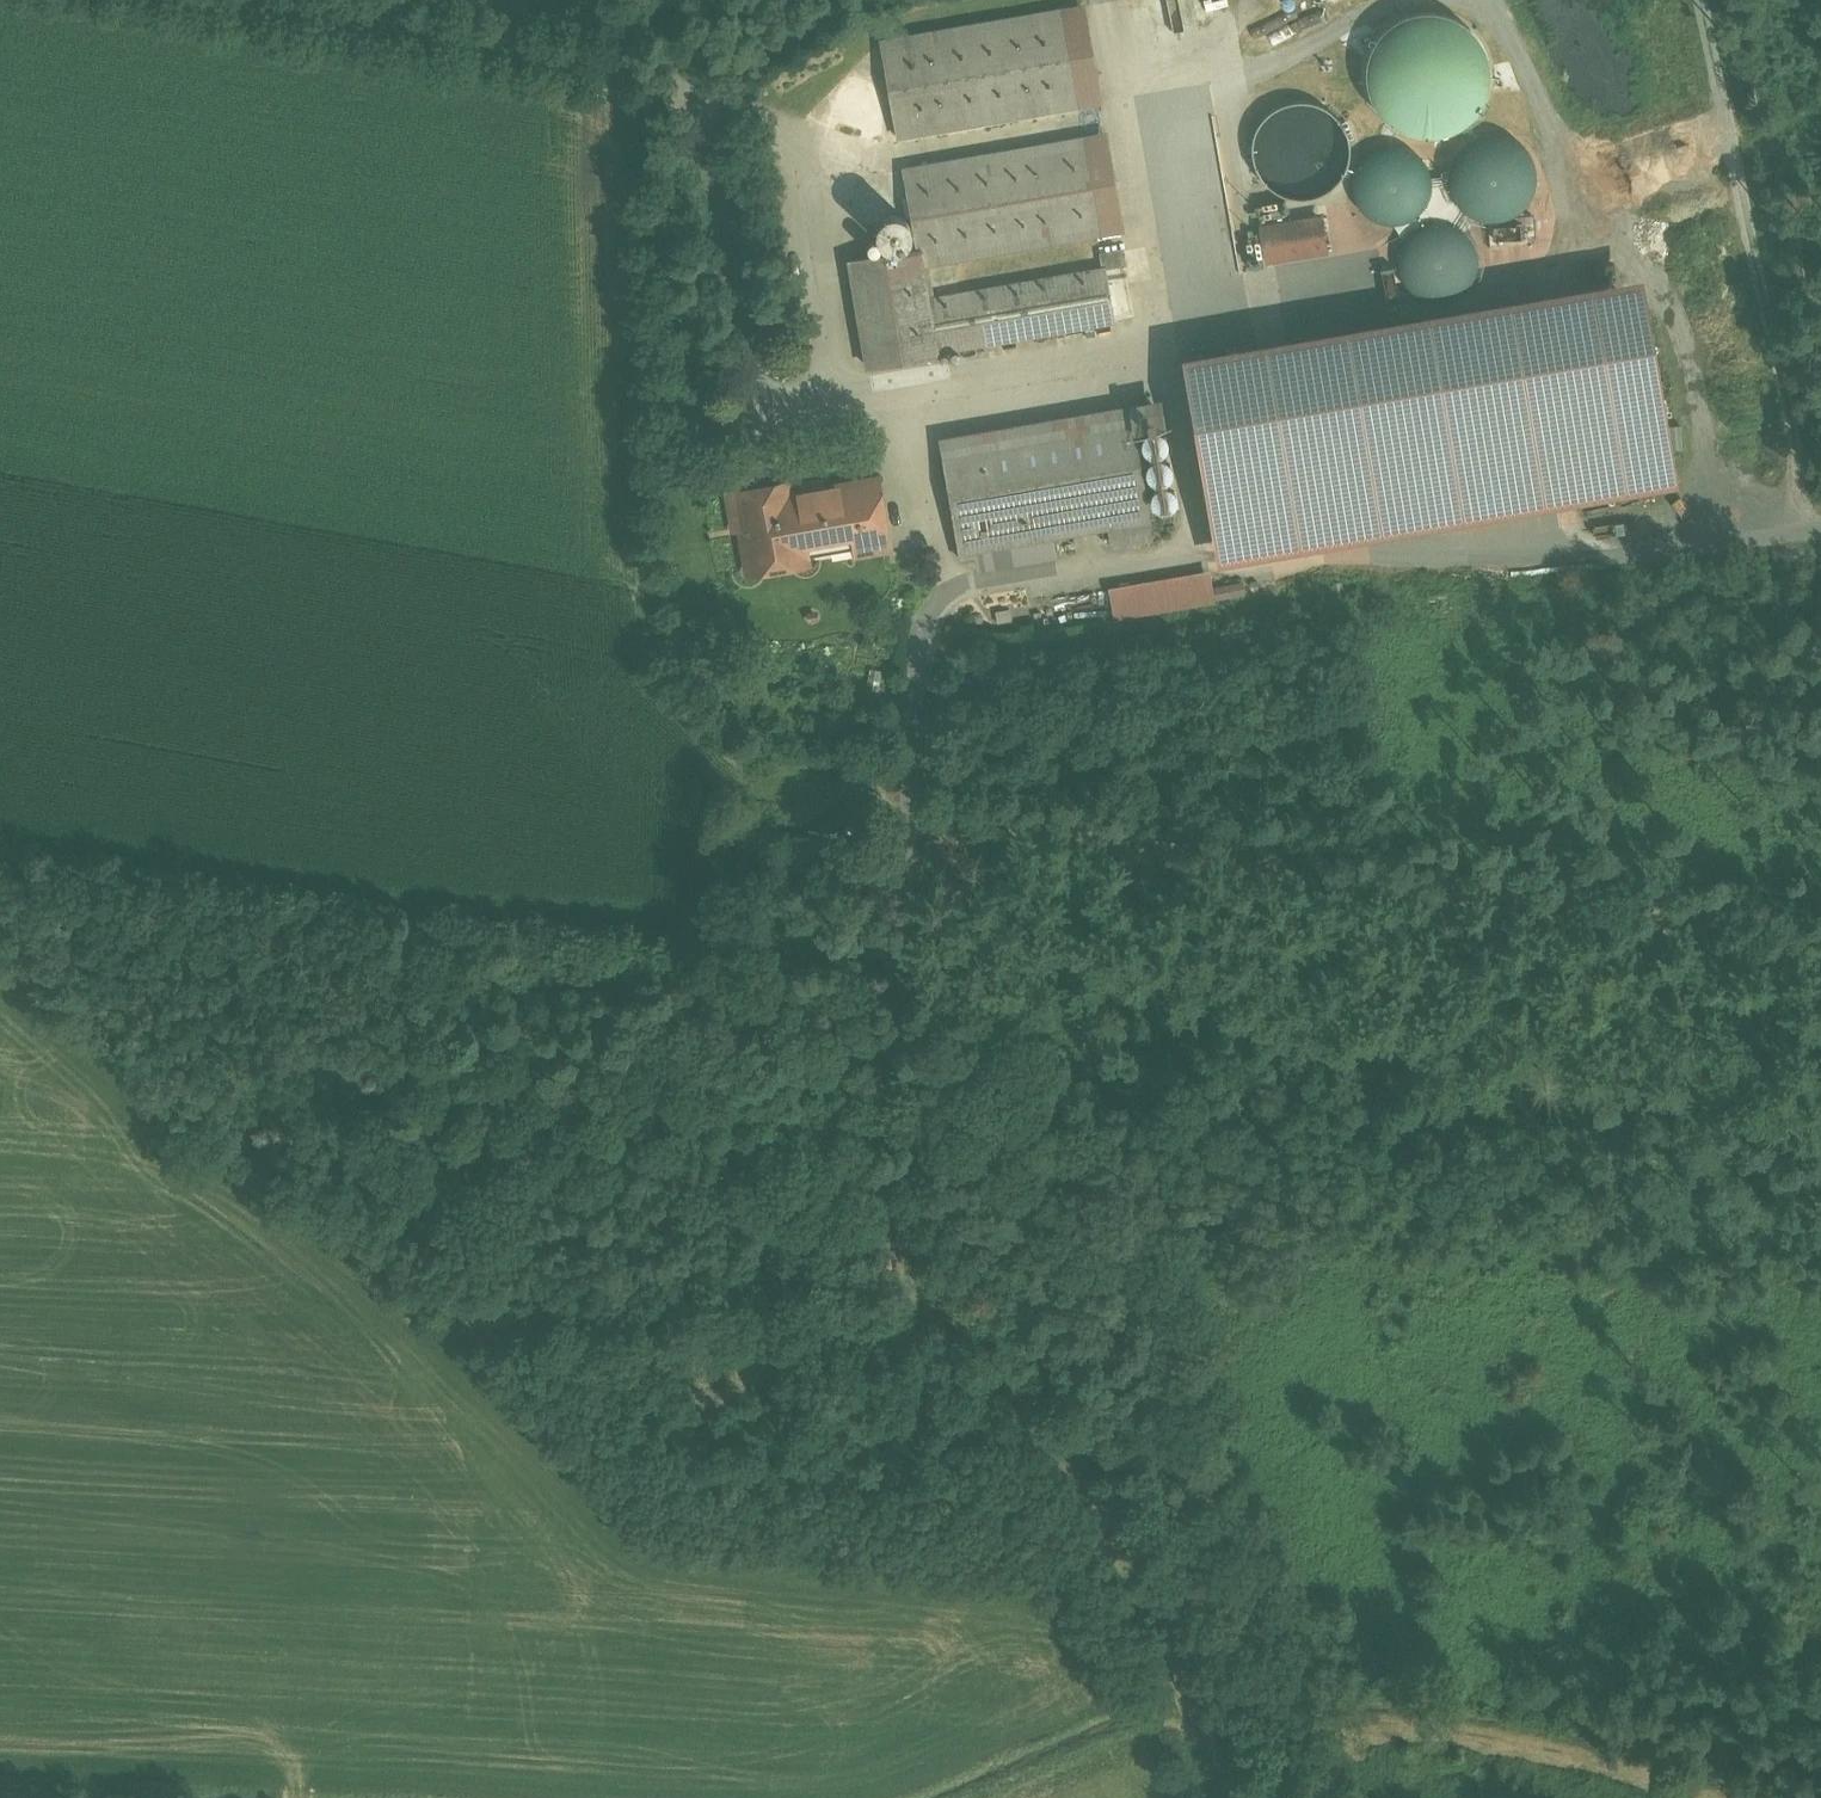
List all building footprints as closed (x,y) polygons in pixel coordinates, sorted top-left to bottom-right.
[(882,31),(899,142),(1104,111),(1087,0),(882,31)] [(1165,37),(1163,0),(1145,1),(1147,38),(1165,37)] [(1132,36),(1144,36),(1145,7),(1132,7),(1132,36)] [(1431,134),(1453,130),(1471,118),(1485,101),(1492,83),(1493,64),(1488,46),(1479,30),(1464,17),(1447,9),(1428,7),(1406,11),(1388,22),(1374,40),(1366,60),(1367,83),(1375,103),(1389,120),(1409,130),(1431,134)] [(1275,42),(1290,35),(1284,21),(1269,27),(1275,42)] [(1315,196),(1330,189),(1342,178),(1349,163),(1352,146),(1348,130),(1340,115),(1327,104),(1312,98),(1295,97),(1279,102),(1265,112),(1256,125),(1251,141),(1251,158),(1257,173),(1268,186),(1282,194),(1298,198),(1315,196)] [(1109,143),(904,176),(918,263),(920,276),(927,275),(1126,242),(1109,143)] [(1357,204),(1364,215),(1374,224),(1386,228),(1399,228),(1410,225),(1414,222),(1420,218),(1428,208),(1432,196),(1432,184),(1428,173),(1420,163),(1410,156),(1399,152),(1385,153),(1373,158),(1363,166),(1357,178),(1355,191),(1357,204)] [(1458,204),(1465,215),(1475,223),(1487,228),(1499,228),(1511,225),(1521,218),(1528,208),(1532,196),(1532,184),(1528,172),(1521,163),(1511,156),(1499,152),(1486,153),(1474,157),(1464,166),(1457,178),(1457,184),(1455,191),(1458,204)] [(1457,184),(1432,184),(1432,196),(1428,208),(1420,218),(1414,222),(1419,234),(1431,229),(1444,229),(1456,232),(1466,239),(1475,223),(1465,215),(1458,204),(1455,191),(1457,184)] [(1220,198),(1193,205),(1203,241),(1230,234),(1220,198)] [(1323,222),(1260,232),(1266,269),(1328,259),(1323,222)] [(1403,280),(1410,292),(1420,300),(1432,305),(1445,305),(1456,301),(1466,294),(1474,284),(1477,273),(1477,261),(1473,249),(1466,239),(1456,232),(1444,229),(1431,229),(1419,234),(1409,243),(1403,254),(1401,267),(1403,280)] [(1100,259),(1103,275),(1109,274),(1127,271),(1124,254),(1100,259)] [(920,276),(918,263),(855,273),(871,377),(941,365),(940,355),(932,301),(927,275),(920,276)] [(1117,329),(1109,274),(1103,275),(932,301),(940,355),(1117,329)] [(1187,377),(1219,573),(1677,497),(1645,301),(1187,377)] [(1163,409),(1131,414),(1137,445),(1168,441),(1163,409)] [(1131,414),(940,448),(960,563),(1152,530),(1137,445),(1131,414)] [(1168,465),(1169,461),(1169,457),(1168,453),(1165,450),(1162,448),(1158,447),(1154,447),(1150,449),(1147,451),(1145,455),(1144,459),(1145,463),(1147,467),(1150,470),(1154,472),(1158,472),(1162,471),(1165,469),(1168,465)] [(882,476),(725,502),(735,563),(742,562),(746,588),(811,578),(808,561),(853,553),(855,566),(896,559),(882,476)] [(1173,494),(1174,490),(1174,486),(1173,482),(1170,479),(1167,477),(1163,476),(1159,476),(1155,477),(1152,480),(1150,484),(1149,488),(1150,492),(1152,496),(1155,498),(1159,500),(1163,501),(1167,500),(1170,497),(1173,494)] [(1177,521),(1179,517),(1178,513),(1177,509),(1174,506),(1171,504),(1167,503),(1163,503),(1160,505),(1157,507),(1154,511),(1154,515),(1154,519),(1156,523),(1159,526),(1163,528),(1167,528),(1171,527),(1175,525),(1177,521)] [(1217,573),(1112,583),(1116,619),(1212,610),(1211,598),(1219,597),(1217,573)]
